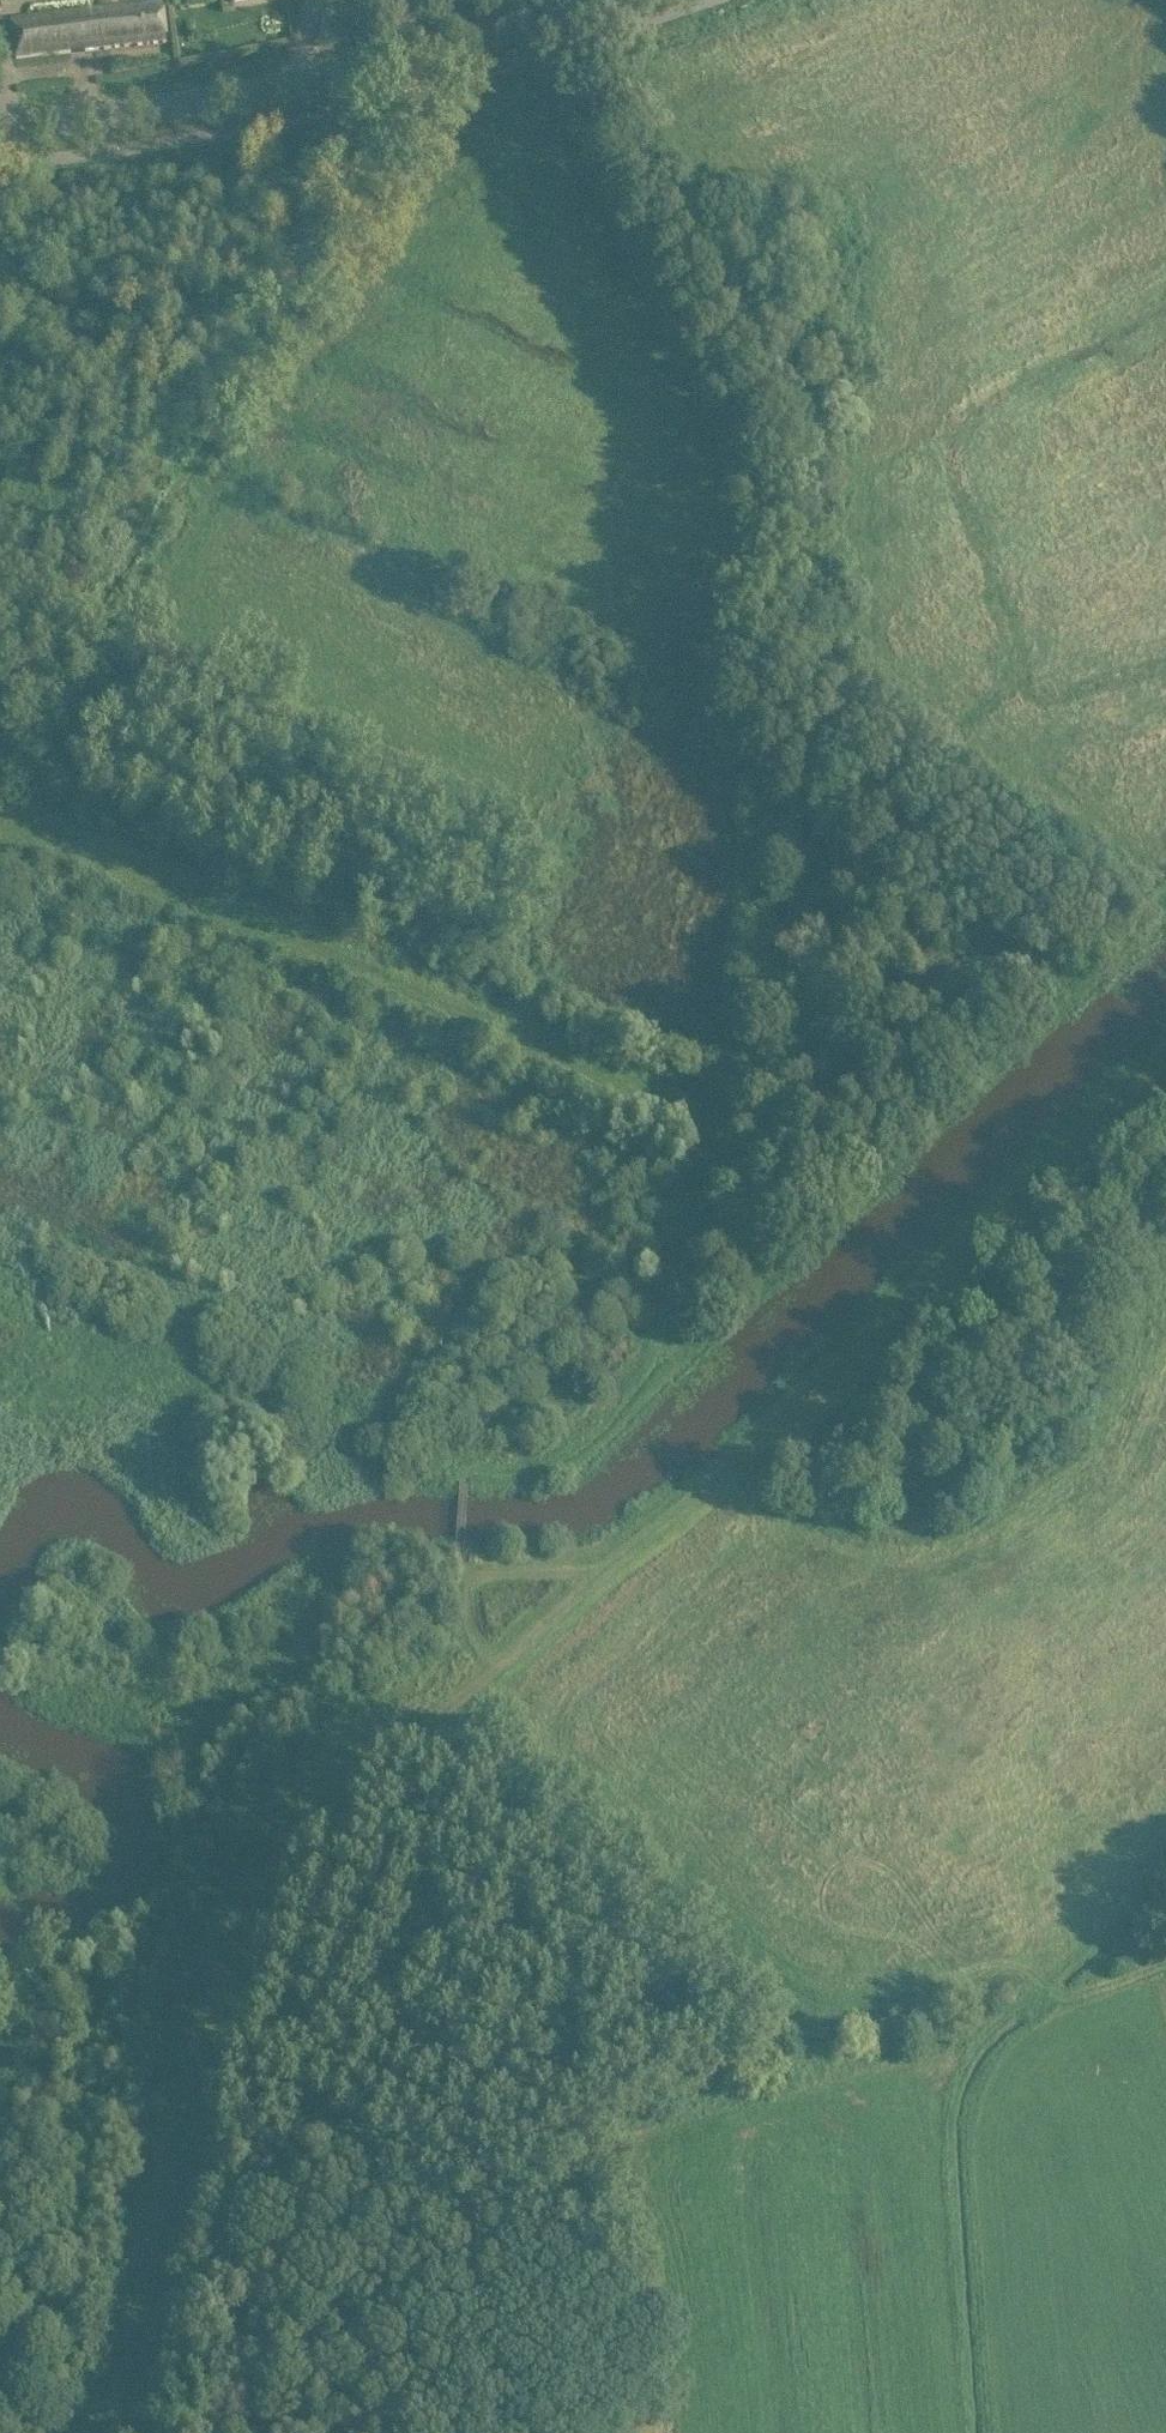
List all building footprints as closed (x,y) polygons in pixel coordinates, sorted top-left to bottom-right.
[(92,12),(13,22),(16,59),(167,43),(163,5),(148,6),(92,11),(92,12)]
